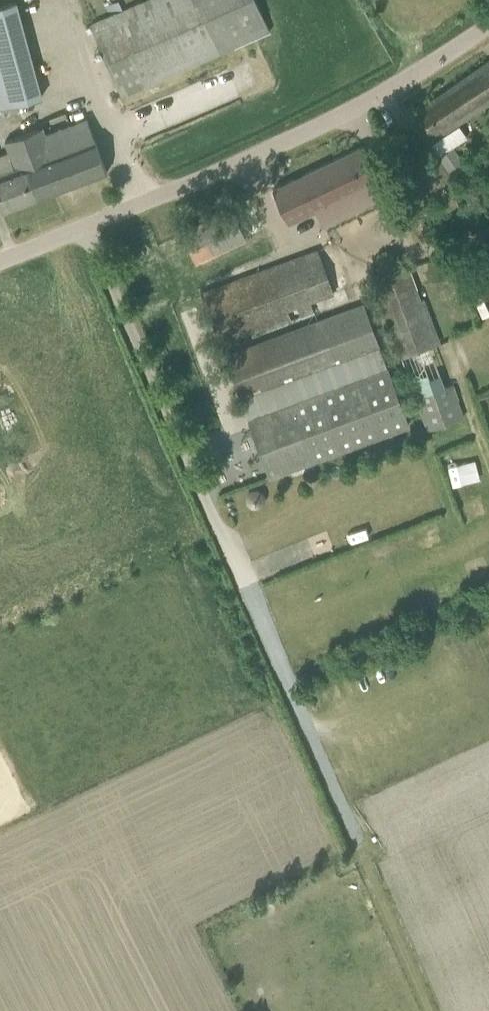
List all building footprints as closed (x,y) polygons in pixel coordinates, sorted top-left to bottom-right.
[(90,23),(122,95),(269,30),(256,0),(142,0),(90,23)] [(33,56),(0,65),(0,107),(43,95),(33,56)] [(457,180),(470,171),(452,146),(466,136),(458,125),(488,104),(488,59),(411,113),(433,143),(457,180)] [(3,210),(107,172),(87,119),(69,126),(46,135),(42,126),(4,140),(7,150),(0,153),(0,202),(3,210)] [(356,193),(380,181),(363,145),(273,188),(289,222),(315,210),(318,215),(321,218),(325,220),(330,219),(336,217),(361,205),(356,193)] [(450,186),(454,183),(433,151),(400,173),(421,206),(435,197),(446,214),(462,204),(450,186)] [(232,207),(181,230),(182,232),(195,260),(246,236),(232,207)] [(199,291),(219,344),(266,326),(267,329),(313,311),(309,302),(351,287),(336,249),(320,255),(317,247),(199,291)] [(375,267),(378,275),(373,277),(422,410),(458,397),(452,381),(445,383),(430,343),(435,341),(409,266),(399,268),(396,258),(387,254),(378,257),(375,267)] [(462,279),(445,283),(455,328),(472,324),(462,279)] [(224,353),(241,401),(380,349),(362,302),(224,353)] [(251,419),(272,475),(408,423),(386,366),(251,419)] [(213,471),(220,488),(250,477),(243,460),(213,471)] [(461,501),(467,520),(488,513),(488,504),(485,493),(461,501)]
